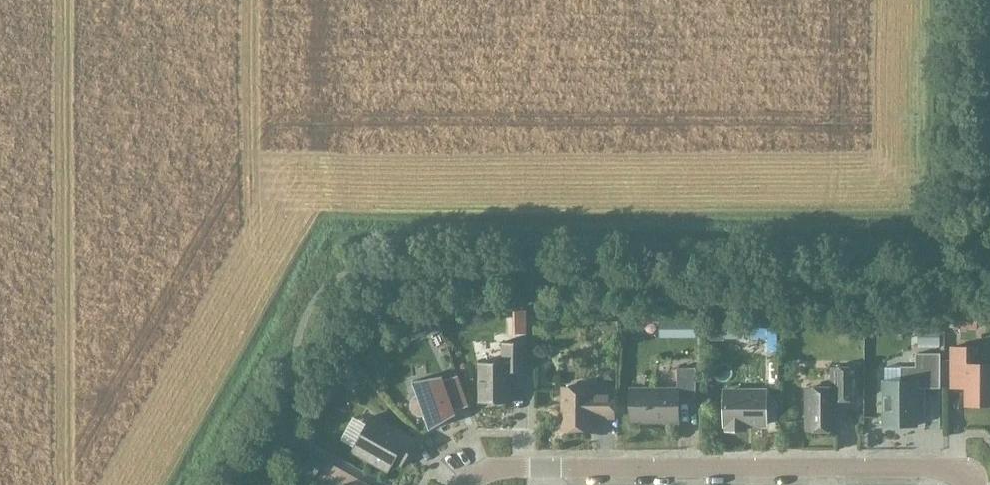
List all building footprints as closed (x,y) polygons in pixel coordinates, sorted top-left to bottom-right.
[(525,341),(502,341),(502,361),(478,361),(478,403),(509,402),(509,372),(525,372),(525,341)] [(952,346),(952,387),(965,387),(966,405),(989,405),(989,363),(976,363),(976,346),(952,346)] [(883,381),(883,425),(917,425),(917,387),(940,387),(940,353),(915,353),(915,366),(900,366),(900,381),(883,381)] [(695,367),(677,367),(677,388),(630,388),(630,421),(677,421),(677,399),(695,399),(695,367)] [(805,429),(837,429),(837,399),(856,399),(856,367),(831,367),(831,388),(805,388),(805,429)] [(413,380),(412,380),(417,395),(412,398),(410,403),(410,408),(413,413),(418,415),(424,415),(429,429),(430,429),(456,414),(455,413),(454,410),(468,406),(457,375),(443,380),(442,377),(442,376),(441,376),(413,380)] [(562,387),(562,429),(590,429),(590,417),(613,417),(614,392),(590,392),(590,387),(562,387)] [(728,391),(724,391),(724,424),(727,424),(727,429),(743,429),(743,424),(765,424),(765,391),(742,391),(738,389),(733,388),(728,391)] [(415,440),(372,416),(352,450),(387,470),(393,459),(401,464),(415,440)]
